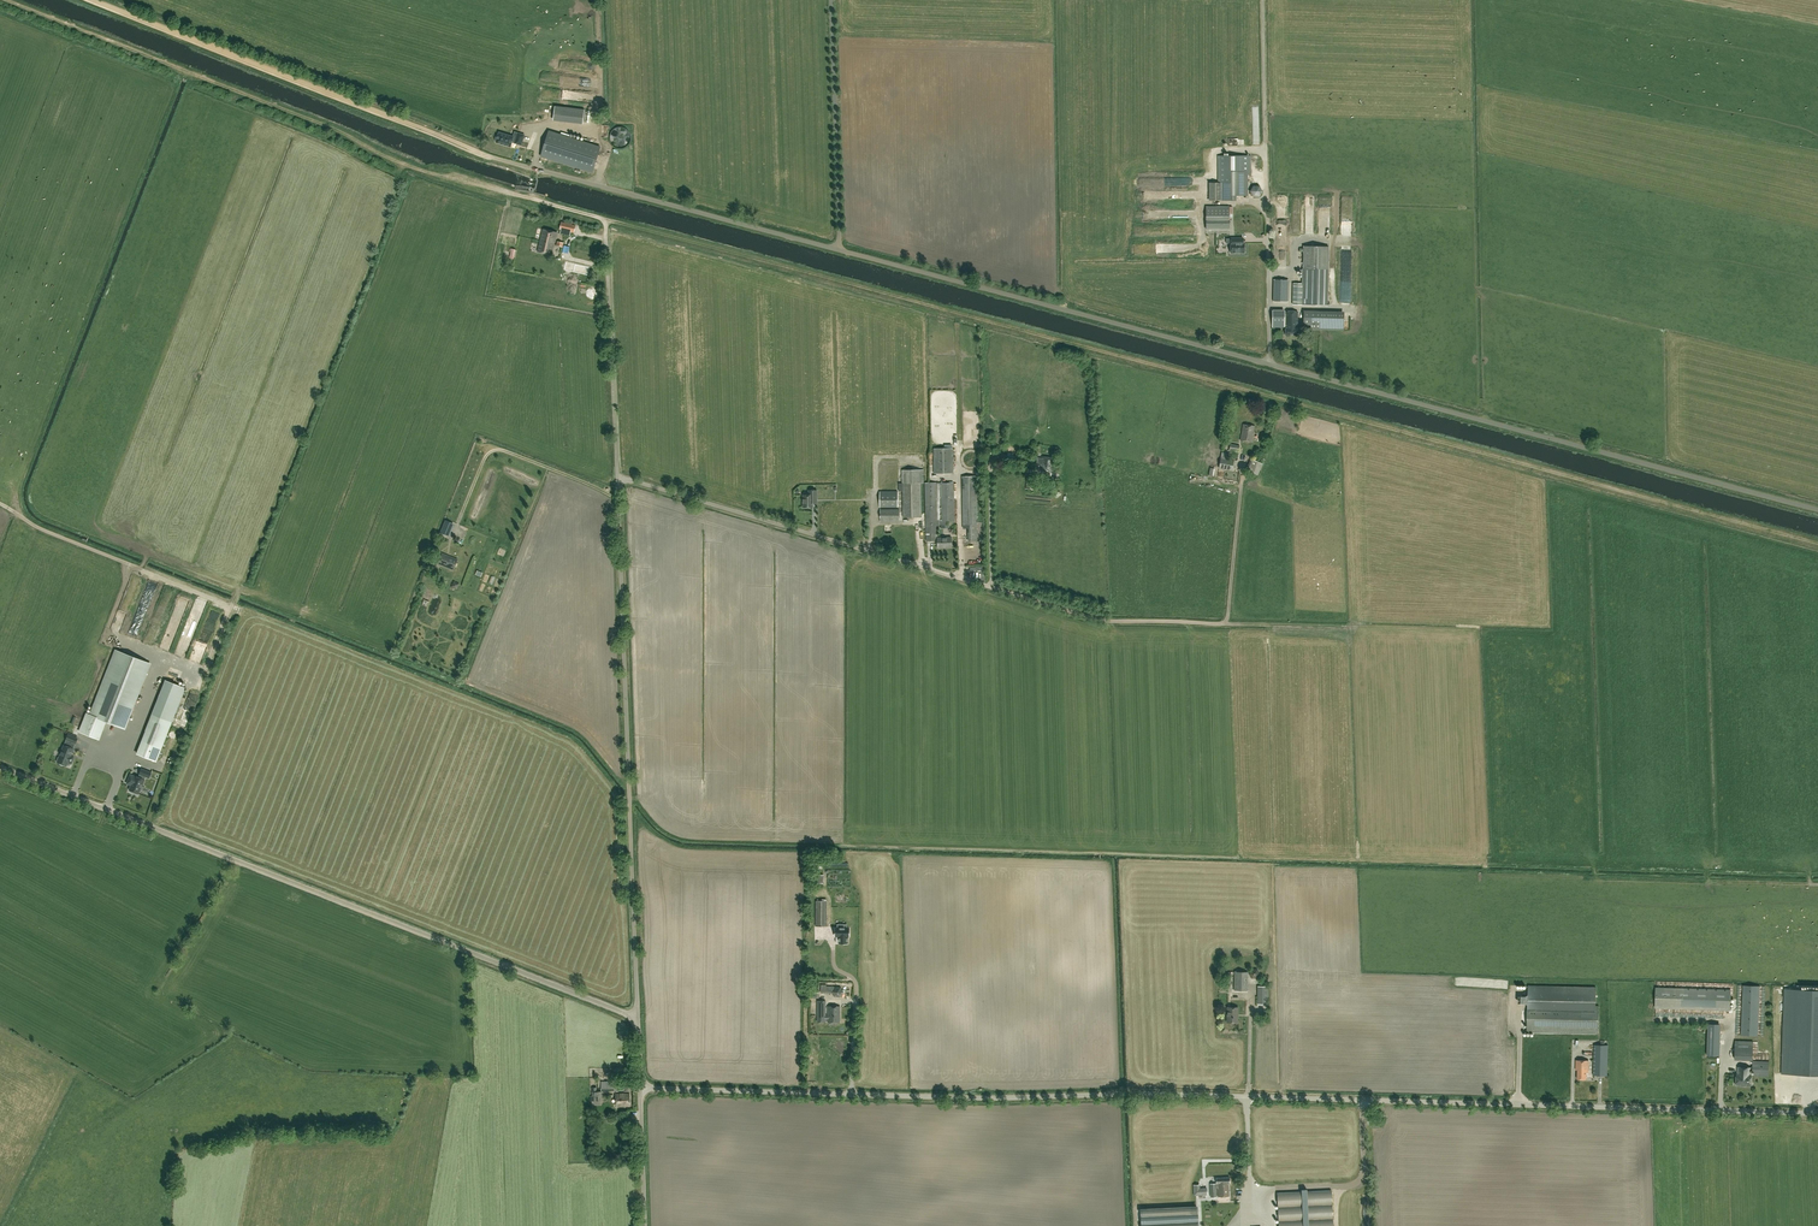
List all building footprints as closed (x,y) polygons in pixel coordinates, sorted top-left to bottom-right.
[(554,106),(553,119),(584,120),(585,107),(554,106)] [(497,135),(496,136),(495,140),(496,141),(496,142),(511,147),(513,142),(515,143),(522,145),(525,135),(515,132),(513,137),(499,132),(498,135),(497,135)] [(549,132),(542,156),(593,172),(600,148),(549,132)] [(1251,175),(1251,155),(1218,156),(1218,182),(1209,182),(1209,200),(1233,200),(1232,196),(1248,195),(1248,175),(1251,175)] [(1260,185),(1253,185),(1250,191),(1253,197),(1259,197),(1262,191),(1260,185)] [(1307,210),(1316,209),(1316,201),(1307,201),(1307,210)] [(1206,230),(1229,230),(1229,206),(1206,206),(1206,230)] [(576,225),(562,222),(560,229),(574,233),(576,225)] [(543,229),(540,240),(554,244),(557,233),(543,229)] [(1244,238),(1239,238),(1231,238),(1231,243),(1230,243),(1231,253),(1244,253),(1244,243),(1244,238)] [(552,255),(554,244),(540,240),(538,252),(552,255)] [(1221,240),(1221,249),(1219,249),(1219,252),(1222,252),(1222,254),(1229,254),(1228,249),(1224,249),(1224,240),(1221,240)] [(1304,246),(1304,268),(1303,283),(1293,283),(1293,304),(1327,305),(1329,247),(1304,246)] [(1344,256),(1344,267),(1351,267),(1351,262),(1353,262),(1353,256),(1344,256)] [(591,266),(577,263),(575,271),(589,274),(591,266)] [(1344,268),(1344,290),(1352,290),(1353,268),(1344,268)] [(1274,279),(1273,301),(1288,301),(1289,280),(1274,279)] [(587,291),(593,299),(599,295),(593,287),(587,291)] [(1284,314),(1284,311),(1284,310),(1272,310),(1272,327),(1285,327),(1285,335),(1297,335),(1298,311),(1286,311),(1285,314),(1284,314)] [(1344,312),(1304,311),(1303,329),(1343,330),(1344,312)] [(1243,424),(1240,440),(1252,442),(1255,426),(1243,424)] [(954,473),(953,466),(953,448),(934,448),(934,466),(934,474),(954,473)] [(1232,470),(1234,461),(1227,459),(1228,454),(1222,452),(1219,468),(1232,470)] [(1042,457),(1041,470),(1052,471),(1054,458),(1042,457)] [(1251,459),(1246,470),(1252,473),(1257,462),(1251,459)] [(903,507),(903,517),(921,517),(921,483),(924,483),(923,469),(902,470),(903,483),(899,483),(899,491),(903,491),(903,507)] [(962,476),(962,484),(963,528),(968,528),(968,539),(975,539),(975,541),(977,541),(976,483),(975,476),(962,476)] [(1027,478),(1026,489),(1034,490),(1035,479),(1027,478)] [(937,519),(936,482),(925,483),(926,540),(937,540),(938,548),(952,548),(952,537),(938,538),(938,533),(937,533),(937,525),(953,525),(953,522),(955,522),(954,483),(940,483),(941,519),(937,519)] [(812,495),(803,495),(803,507),(813,507),(812,499),(817,499),(817,490),(812,490),(812,495)] [(898,492),(880,492),(880,507),(898,507),(898,492)] [(880,509),(880,521),(899,521),(899,509),(880,509)] [(448,536),(453,524),(445,521),(440,532),(448,536)] [(474,553),(477,546),(461,539),(458,546),(474,553)] [(457,557),(459,551),(449,547),(447,554),(457,557)] [(441,553),(437,564),(453,571),(457,559),(441,553)] [(453,581),(451,587),(457,590),(459,583),(453,581)] [(152,590),(143,587),(126,634),(135,637),(152,590)] [(168,651),(188,596),(178,592),(159,648),(168,651)] [(155,631),(147,627),(141,640),(150,644),(155,631)] [(87,713),(79,731),(99,739),(106,721),(124,728),(149,664),(117,651),(91,715),(87,713)] [(137,754),(156,761),(184,688),(166,681),(137,754)] [(66,740),(75,744),(77,738),(68,735),(66,740)] [(64,745),(57,762),(67,766),(68,762),(71,764),(74,757),(70,756),(73,749),(64,745)] [(140,774),(138,778),(130,774),(126,783),(131,785),(129,790),(131,791),(131,792),(135,794),(136,793),(138,794),(141,786),(142,786),(146,776),(140,774)] [(827,926),(827,900),(816,900),(815,926),(827,926)] [(847,928),(837,928),(835,928),(835,936),(836,936),(836,942),(839,942),(839,943),(848,943),(848,936),(849,936),(849,928),(847,928)] [(832,975),(846,975),(845,952),(837,952),(837,957),(833,957),(828,957),(828,959),(832,959),(832,975)] [(1248,973),(1251,978),(1257,978),(1260,974),(1257,968),(1252,969),(1248,973)] [(1235,972),(1235,990),(1248,990),(1248,972),(1235,972)] [(821,984),(821,992),(832,993),(833,994),(835,997),(840,997),(844,992),(845,992),(845,990),(842,989),(841,987),(835,987),(835,986),(826,986),(826,984),(821,984)] [(1758,1036),(1760,986),(1743,985),(1741,1035),(1758,1036)] [(1784,991),(1783,1030),(1781,1030),(1781,1033),(1783,1033),(1781,1072),(1780,1072),(1780,1074),(1817,1075),(1817,986),(1784,985),(1784,989),(1783,989),(1782,991),(1784,991)] [(1258,986),(1258,1004),(1268,1004),(1268,986),(1258,986)] [(1528,986),(1528,995),(1525,996),(1521,996),(1521,1003),(1525,1003),(1527,1004),(1527,1032),(1598,1034),(1599,1006),(1596,1006),(1596,987),(1528,986)] [(1684,988),(1656,987),(1655,1008),(1730,1010),(1730,990),(1684,988)] [(840,1022),(840,1006),(828,1006),(828,1016),(825,1015),(826,1001),(818,1001),(818,1022),(825,1022),(825,1019),(828,1019),(828,1022),(840,1022)] [(1238,1007),(1228,1007),(1227,1022),(1237,1022),(1237,1014),(1238,1014),(1238,1007)] [(1716,1036),(1716,1045),(1725,1045),(1725,1041),(1721,1041),(1721,1036),(1716,1036)] [(1753,1059),(1753,1041),(1735,1041),(1735,1058),(1753,1059)] [(1608,1045),(1594,1045),(1593,1071),(1593,1075),(1607,1075),(1608,1045)] [(1711,1066),(1723,1066),(1723,1049),(1711,1050),(1711,1066)] [(1589,1060),(1576,1060),(1576,1070),(1578,1070),(1577,1079),(1586,1079),(1587,1072),(1588,1073),(1589,1060)] [(1771,1066),(1769,1065),(1769,1062),(1753,1061),(1752,1072),(1754,1072),(1754,1076),(1768,1077),(1769,1071),(1771,1071),(1771,1066)] [(1751,1086),(1751,1075),(1750,1075),(1751,1068),(1738,1067),(1737,1074),(1736,1074),(1736,1085),(1751,1086)] [(617,1086),(617,1081),(602,1081),(602,1091),(628,1091),(628,1086),(617,1086)] [(616,1094),(616,1106),(630,1106),(630,1093),(616,1094)] [(1230,1184),(1230,1177),(1216,1178),(1216,1183),(1210,1184),(1211,1197),(1216,1197),(1216,1188),(1218,1188),(1218,1197),(1229,1196),(1229,1184),(1230,1184)] [(1277,1194),(1279,1225),(1332,1225),(1331,1191),(1307,1192),(1306,1190),(1301,1190),(1301,1193),(1277,1194)] [(1197,1207),(1142,1209),(1142,1225),(1197,1225),(1197,1207)]
